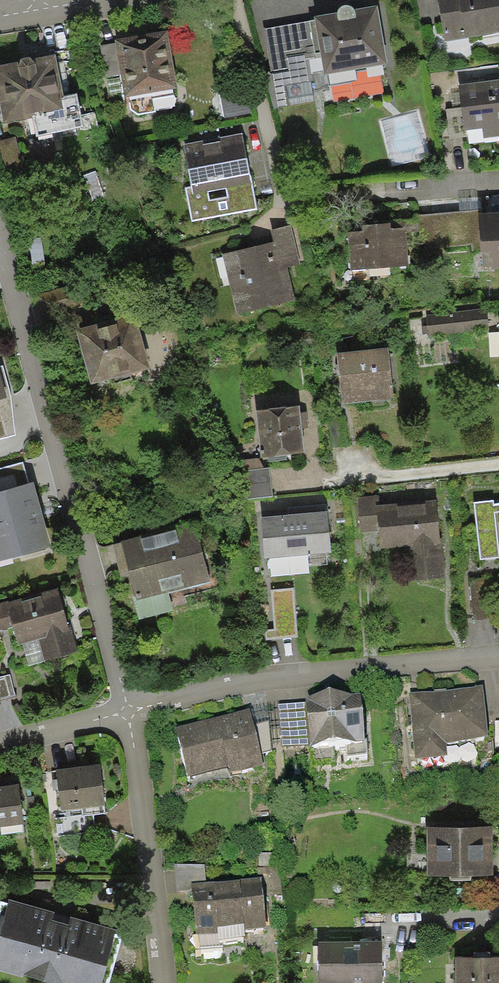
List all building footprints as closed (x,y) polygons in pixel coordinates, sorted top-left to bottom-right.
[(445,40),(465,37),(458,0),(438,0),(445,40)] [(465,37),(465,38),(498,32),(498,0),(458,0),(465,37)] [(337,12),(314,17),(315,20),(321,55),(321,58),(324,75),(387,64),(377,5),(353,9),(352,7),(351,7),(350,6),(348,5),(346,5),(344,5),(342,6),(340,7),(338,9),(338,11),(337,12)] [(321,58),(315,20),(310,21),(316,59),(321,58)] [(316,59),(310,21),(264,28),(271,74),(273,74),(289,71),(287,58),(305,55),(305,61),(316,59)] [(167,31),(114,40),(115,43),(120,73),(125,97),(177,88),(167,31)] [(120,73),(115,43),(100,46),(105,75),(120,73)] [(0,65),(0,102),(4,122),(33,116),(37,136),(83,127),(76,94),(65,96),(56,54),(0,65)] [(309,81),(305,61),(305,55),(287,58),(289,71),(273,74),(278,108),(314,102),(311,81),(309,81)] [(458,85),(461,107),(464,131),(482,128),(484,138),(498,136),(498,79),(458,85)] [(464,131),(461,107),(446,109),(450,139),(465,137),(464,131)] [(242,134),(183,145),(191,187),(185,188),(191,222),(256,210),(242,134)] [(95,171),(83,176),(92,201),(105,196),(95,171)] [(459,212),(482,210),(481,197),(458,198),(459,212)] [(479,215),(482,214),(482,210),(459,212),(406,215),(407,228),(408,245),(434,243),(435,246),(472,244),(473,248),(480,247),(479,215)] [(479,215),(480,247),(481,252),(491,252),(492,269),(498,269),(498,214),(482,214),(479,215)] [(362,231),(347,232),(349,269),(409,266),(408,245),(407,228),(391,228),(390,223),(362,225),(362,231)] [(270,230),(273,242),(281,240),(288,268),(301,265),(290,225),(270,230)] [(42,238),(28,240),(32,268),(46,266),(42,238)] [(273,242),(222,254),(237,314),(296,300),(288,268),(281,240),(273,242)] [(67,286),(39,294),(43,307),(71,299),(67,286)] [(486,309),(426,316),(426,319),(421,319),(423,334),(428,334),(428,337),(489,330),(486,309)] [(150,368),(135,314),(76,330),(91,385),(150,368)] [(389,348),(337,353),(339,376),(342,404),(394,399),(389,348)] [(0,366),(0,374),(7,399),(0,401),(0,439),(15,434),(10,395),(3,366),(0,366)] [(300,406),(256,411),(261,457),(261,459),(266,459),(305,454),(302,429),(301,420),(301,413),(300,406)] [(261,457),(241,460),(242,470),(244,470),(246,484),(248,499),(273,496),(269,468),(267,468),(266,459),(261,459),(261,457)] [(0,468),(0,492),(29,483),(23,462),(0,468)] [(33,482),(29,483),(0,492),(0,562),(51,548),(33,482)] [(379,495),(357,497),(359,532),(378,531),(380,550),(406,548),(408,582),(445,579),(442,539),(439,539),(436,500),(380,505),(379,495)] [(494,504),(494,500),(474,503),(480,560),(498,558),(498,551),(498,549),(498,504),(494,504)] [(261,517),(265,559),(331,553),(327,504),(288,507),(288,515),(261,517)] [(209,582),(194,524),(112,545),(121,578),(129,576),(135,601),(209,582)] [(492,580),(469,582),(472,621),(495,619),(492,580)] [(297,637),(292,588),(271,590),(275,630),(275,639),(297,637)] [(0,604),(0,630),(12,627),(17,645),(22,644),(39,639),(45,661),(78,652),(71,627),(68,628),(61,601),(57,589),(8,603),(8,601),(0,604)] [(265,640),(275,639),(275,630),(264,630),(265,640)] [(29,666),(45,661),(39,639),(22,644),(29,666)] [(15,695),(10,674),(0,677),(0,699),(15,695)] [(483,687),(409,693),(415,758),(447,755),(446,742),(487,739),(483,687)] [(360,693),(305,697),(306,702),(310,745),(345,742),(346,755),(367,753),(366,738),(364,738),(360,693)] [(310,745),(306,702),(278,705),(282,748),(310,745)] [(250,708),(176,727),(188,777),(198,775),(229,767),(230,774),(264,764),(261,753),(254,724),(250,708)] [(269,721),(254,724),(261,753),(272,750),(269,721)] [(104,806),(100,764),(56,769),(61,810),(104,806)] [(24,825),(18,785),(0,787),(0,828),(24,825)] [(492,877),(492,827),(426,828),(427,878),(492,877)] [(205,864),(174,864),(177,892),(192,890),(192,883),(206,882),(205,864)] [(206,882),(192,883),(192,890),(197,948),(223,946),(222,939),(245,937),(244,930),(266,928),(261,877),(206,882)] [(9,899),(0,932),(0,970),(47,982),(102,982),(117,930),(63,914),(9,899)] [(318,943),(319,982),(382,982),(382,953),(381,942),(318,943)] [(455,958),(455,982),(498,982),(498,957),(455,958)]
